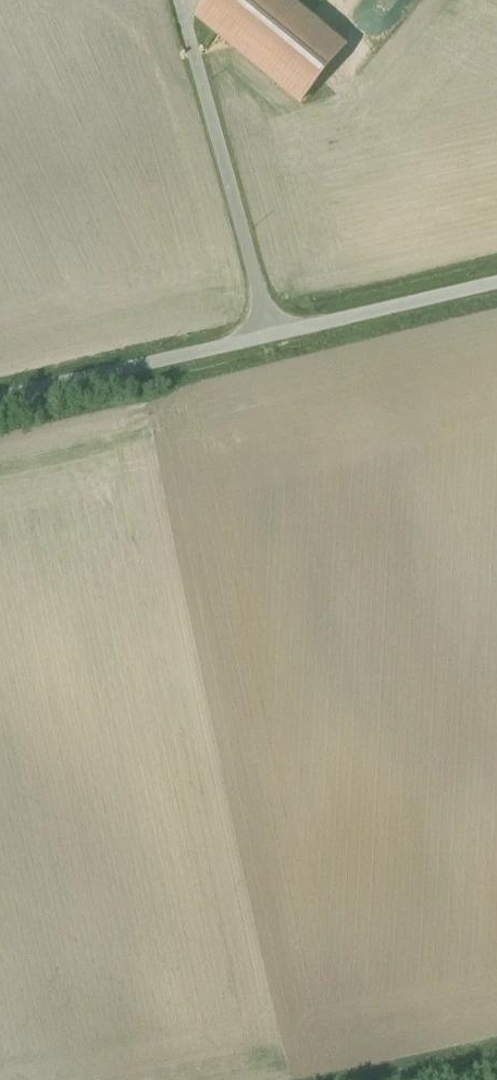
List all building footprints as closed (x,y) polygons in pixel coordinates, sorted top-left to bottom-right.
[(301,101),(333,62),(258,0),(214,0),(200,18),(301,101)] [(333,62),(346,46),(290,0),(258,0),(333,62)]
